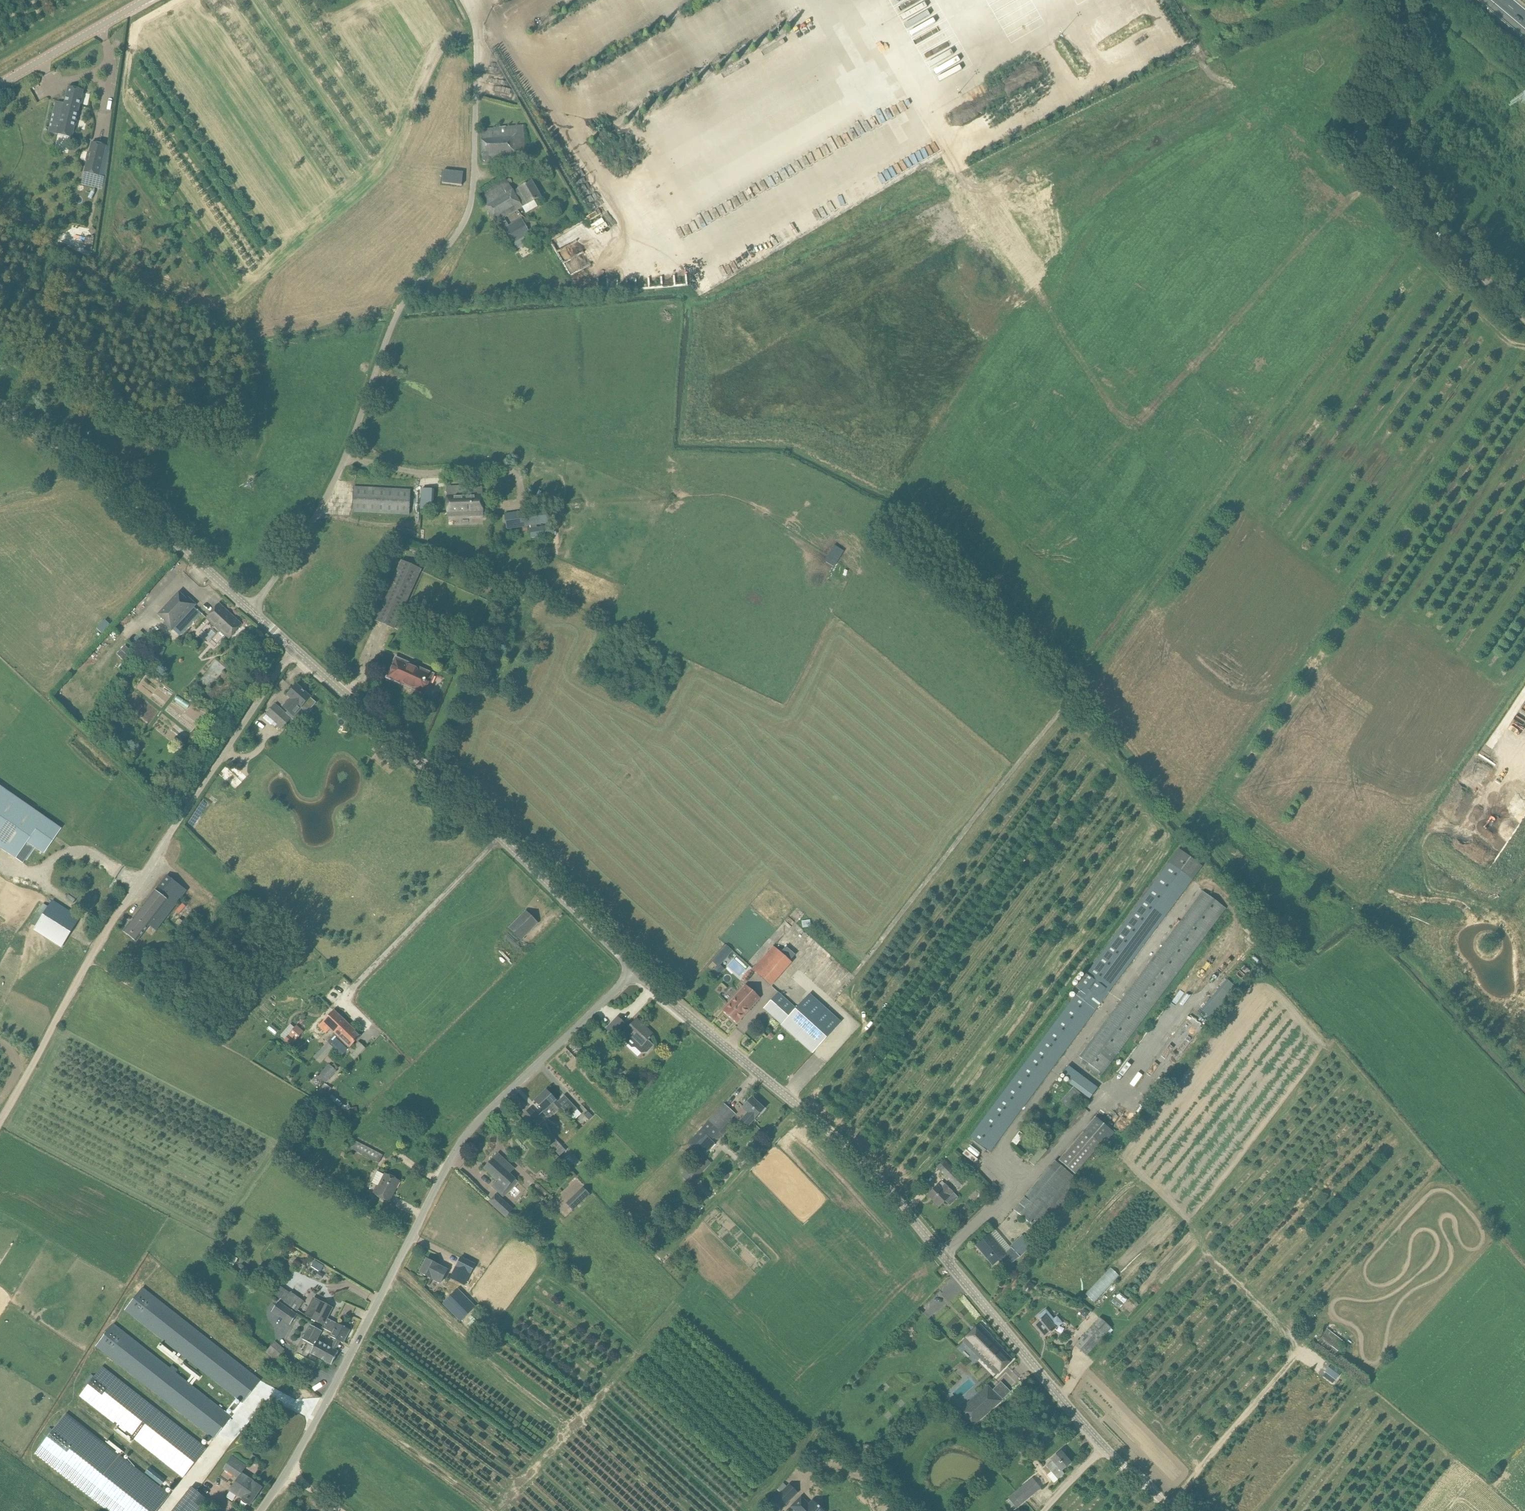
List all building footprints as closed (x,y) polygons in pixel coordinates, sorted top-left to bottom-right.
[(916,38),(921,36),(924,42),(947,31),(944,24),(939,26),(926,0),(897,0),(916,38)] [(996,7),(1004,18),(1025,4),(1022,0),(1006,0),(996,7)] [(930,43),(925,45),(930,56),(954,46),(949,35),(930,43)] [(49,132),(72,137),(83,92),(68,89),(65,104),(56,102),(49,132)] [(483,164),(527,160),(523,126),(480,130),(483,164)] [(85,172),(100,176),(108,146),(92,142),(85,172)] [(464,172),(444,170),(442,183),(462,185),(464,172)] [(539,206),(535,200),(541,197),(532,181),(519,188),(514,192),(507,180),(481,195),(496,222),(499,221),(504,230),(506,229),(514,243),(530,234),(522,219),(509,226),(505,218),(523,207),(526,214),(539,206)] [(97,232),(93,227),(88,231),(92,235),(97,232)] [(0,434),(0,456),(3,458),(13,443),(0,434)] [(448,497),(448,517),(481,517),(481,490),(475,490),(475,494),(471,494),(471,486),(466,486),(448,486),(448,497)] [(409,515),(410,490),(354,487),(353,512),(409,515)] [(436,508),(436,488),(423,487),(422,508),(436,508)] [(505,513),(506,523),(501,524),(502,530),(555,523),(554,507),(505,513)] [(530,528),(526,529),(527,531),(531,531),(532,540),(534,539),(534,538),(551,537),(550,526),(530,527),(530,528)] [(834,544),(824,560),(834,566),(844,550),(834,544)] [(394,629),(421,569),(402,561),(375,620),(394,629)] [(172,630),(189,612),(196,605),(188,598),(187,600),(179,593),(159,615),(166,621),(165,623),(172,630)] [(230,639),(235,632),(242,624),(219,603),(212,611),(207,617),(230,639)] [(434,675),(425,671),(395,658),(395,659),(387,677),(425,694),(433,675),(434,676),(434,675)] [(309,710),(316,703),(297,685),(288,695),(291,698),(283,707),(294,716),(304,705),(309,710)] [(289,727),(281,721),(269,709),(259,720),(269,729),(279,738),(289,727)] [(0,786),(0,848),(15,858),(27,842),(43,853),(60,828),(0,786)] [(1076,994),(971,1137),(990,1151),(1192,878),(1200,866),(1201,865),(1196,861),(1179,849),(1169,861),(1073,991),(1076,994)] [(135,917),(123,931),(137,942),(149,925),(156,930),(188,891),(167,875),(156,891),(155,890),(135,917)] [(1225,907),(1202,891),(1079,1057),(1089,1063),(1087,1066),(1100,1076),(1225,907)] [(520,940),(531,930),(538,923),(526,911),(509,929),(520,940)] [(53,919),(45,914),(39,924),(45,928),(42,933),(56,942),(58,940),(62,942),(70,929),(66,926),(69,922),(56,914),(53,919)] [(715,968),(721,973),(725,969),(720,966),(733,951),(726,945),(712,961),(717,965),(715,968)] [(774,945),(753,969),(760,976),(781,952),(774,945)] [(1203,1007),(1213,1017),(1250,979),(1241,970),(1203,1007)] [(737,1023),(760,998),(746,985),(723,1011),(737,1023)] [(778,993),(764,1008),(774,1017),(781,1023),(812,1052),(827,1036),(837,1024),(840,1021),(826,1008),(810,994),(796,1009),(778,993)] [(335,1033),(346,1022),(334,1010),(319,1026),(326,1033),(330,1029),(335,1033)] [(1177,1033),(1190,1040),(1189,1043),(1196,1047),(1210,1021),(1190,1010),(1177,1033)] [(618,1017),(607,1029),(614,1035),(616,1032),(620,1036),(625,1030),(626,1031),(628,1028),(624,1024),(625,1023),(618,1017)] [(628,1028),(626,1031),(642,1046),(642,1053),(648,1053),(654,1045),(648,1040),(650,1037),(653,1034),(637,1019),(628,1028)] [(335,1033),(328,1041),(335,1049),(342,1056),(361,1036),(346,1022),(335,1033)] [(291,1045),(300,1036),(293,1030),(284,1039),(291,1045)] [(359,1041),(349,1051),(356,1058),(366,1048),(359,1041)] [(323,1080),(324,1081),(326,1082),(328,1080),(329,1080),(337,1072),(336,1071),(339,1067),(334,1063),(332,1066),(329,1064),(320,1073),(321,1074),(318,1077),(322,1081),(323,1080)] [(1063,1079),(1095,1097),(1102,1085),(1070,1067),(1063,1079)] [(1073,1086),(1062,1101),(1071,1107),(1082,1092),(1073,1086)] [(556,1100),(554,1098),(547,1090),(535,1101),(544,1111),(551,1105),(557,1111),(561,1107),(570,1116),(578,1109),(564,1095),(557,1102),(556,1100)] [(755,1119),(757,1116),(764,1109),(752,1098),(743,1108),(749,1113),(742,1121),(748,1126),(755,1118),(755,1119)] [(731,1127),(736,1122),(732,1119),(736,1115),(724,1104),(689,1141),(702,1153),(702,1152),(709,1158),(715,1152),(712,1149),(716,1144),(712,1141),(714,1139),(715,1140),(721,1134),(723,1136),(727,1132),(724,1128),(728,1124),(731,1127)] [(530,1108),(523,1115),(537,1130),(544,1123),(530,1108)] [(1115,1133),(1096,1117),(1059,1160),(1076,1174),(1101,1144),(1103,1146),(1115,1133)] [(1020,1132),(1012,1142),(1017,1145),(1024,1135),(1020,1132)] [(566,1150),(551,1134),(545,1139),(560,1156),(566,1150)] [(355,1140),(351,1148),(379,1163),(383,1155),(355,1140)] [(1049,1151),(1042,1147),(1030,1162),(1036,1167),(1049,1151)] [(498,1154),(484,1168),(497,1180),(491,1186),(504,1198),(518,1182),(510,1174),(514,1169),(498,1154)] [(937,1167),(958,1189),(966,1181),(945,1160),(937,1167)] [(1041,1233),(1083,1184),(1055,1161),(1014,1210),(1041,1233)] [(386,1173),(385,1175),(378,1171),(372,1183),(377,1186),(373,1194),(389,1202),(400,1180),(386,1173)] [(940,1207),(947,1200),(954,1193),(946,1184),(941,1189),(938,1186),(928,1195),(940,1207)] [(586,1197),(580,1190),(566,1204),(573,1211),(586,1197)] [(513,1209),(496,1194),(489,1202),(506,1217),(513,1209)] [(991,1234),(977,1245),(993,1264),(998,1261),(1002,1265),(1009,1259),(1013,1263),(1020,1257),(1011,1247),(1006,1252),(991,1234)] [(1023,1236),(1011,1247),(1020,1257),(1032,1245),(1023,1236)] [(439,1265),(427,1259),(420,1272),(432,1278),(441,1283),(447,1270),(439,1265)] [(456,1267),(450,1278),(465,1286),(471,1274),(456,1267)] [(1111,1268),(1086,1294),(1095,1303),(1120,1276),(1111,1268)] [(261,1380),(253,1374),(143,1288),(125,1310),(181,1354),(179,1357),(185,1361),(187,1359),(243,1403),(261,1380)] [(456,1290),(444,1303),(461,1320),(473,1308),(456,1290)] [(305,1301),(291,1292),(285,1302),(297,1311),(305,1301)] [(1113,1302),(1122,1308),(1128,1298),(1119,1292),(1113,1302)] [(333,1307),(322,1301),(314,1297),(305,1315),(312,1319),(323,1325),(322,1328),(328,1331),(327,1332),(331,1334),(330,1336),(343,1343),(350,1330),(328,1318),(333,1307)] [(298,1314),(279,1302),(272,1313),(290,1325),(298,1314)] [(1057,1317),(1054,1320),(1046,1310),(1038,1317),(1040,1320),(1035,1325),(1045,1337),(1056,1328),(1062,1323),(1057,1317)] [(1085,1356),(1109,1329),(1112,1332),(1114,1330),(1100,1317),(1074,1346),(1085,1356)] [(214,1439),(232,1417),(176,1373),(178,1370),(172,1365),(170,1368),(114,1324),(97,1346),(214,1439)] [(991,1335),(980,1324),(963,1341),(997,1375),(1012,1359),(1002,1349),(1003,1348),(990,1336),(991,1335)] [(339,1352),(318,1340),(323,1331),(310,1325),(303,1339),(315,1346),(311,1353),(332,1364),(339,1352)] [(1327,1329),(1318,1340),(1336,1356),(1344,1342),(1327,1329)] [(285,1350),(275,1341),(266,1352),(276,1360),(285,1350)] [(103,1366),(79,1396),(126,1432),(123,1436),(127,1438),(129,1435),(184,1477),(207,1447),(103,1366)] [(1002,1401),(988,1386),(958,1412),(971,1427),(1002,1401)] [(66,1414),(35,1454),(107,1510),(158,1510),(170,1495),(66,1414)] [(247,1466),(236,1458),(241,1450),(235,1447),(230,1454),(232,1456),(224,1468),(238,1478),(230,1490),(242,1499),(242,1500),(250,1505),(263,1487),(252,1479),(253,1478),(252,1477),(251,1479),(242,1473),(247,1466)] [(1046,1466),(1051,1472),(1058,1479),(1064,1474),(1062,1471),(1071,1463),(1061,1451),(1051,1460),(1052,1461),(1046,1466)] [(1033,1478),(1009,1498),(1017,1507),(1040,1488),(1033,1478)] [(789,1483),(772,1500),(781,1509),(799,1492),(789,1483)] [(172,1510),(199,1510),(208,1500),(192,1487),(172,1510)] [(791,1506),(795,1510),(825,1510),(813,1498),(808,1503),(802,1496),(791,1506)]
